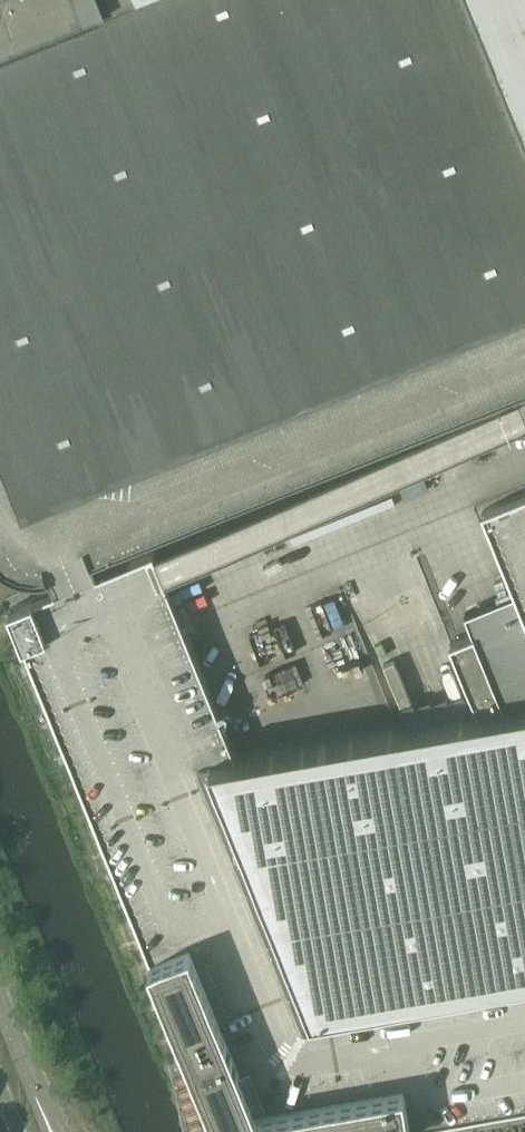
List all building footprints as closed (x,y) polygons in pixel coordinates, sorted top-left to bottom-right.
[(5,570),(7,571),(12,574),(18,576),(21,577),(24,578),(30,578),(35,579),(41,578),(46,577),(51,576),(55,575),(524,387),(524,0),(0,0),(0,566),(5,570)] [(10,607),(176,1016),(200,1075),(200,1076),(223,1131),(267,1131),(312,1124),(313,1131),(366,1131),(524,1104),(524,492),(483,509),(515,590),(466,611),(474,630),(451,639),(479,709),(237,753),(167,580),(155,549),(10,607)]
